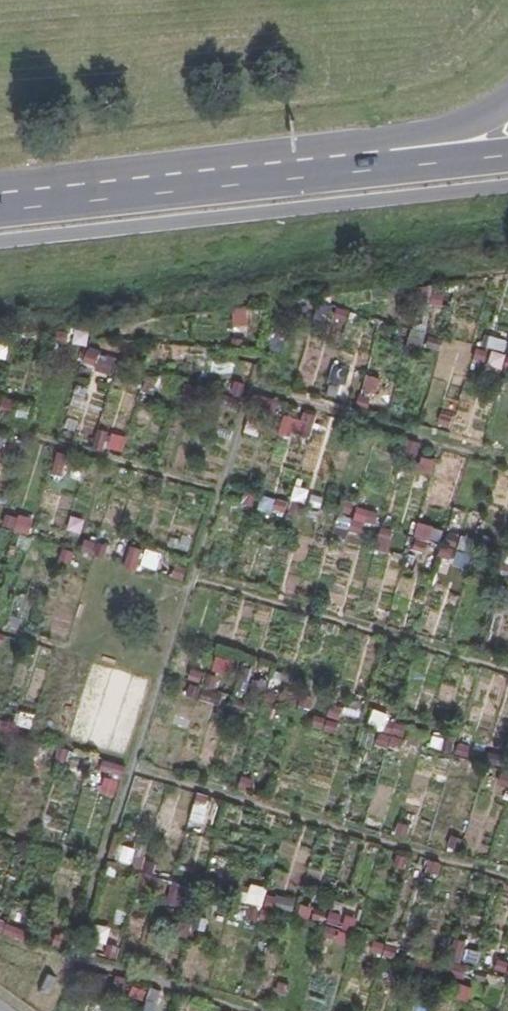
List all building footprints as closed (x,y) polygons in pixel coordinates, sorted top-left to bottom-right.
[(305,803),(325,808),(330,785),(310,780),(305,803)]
